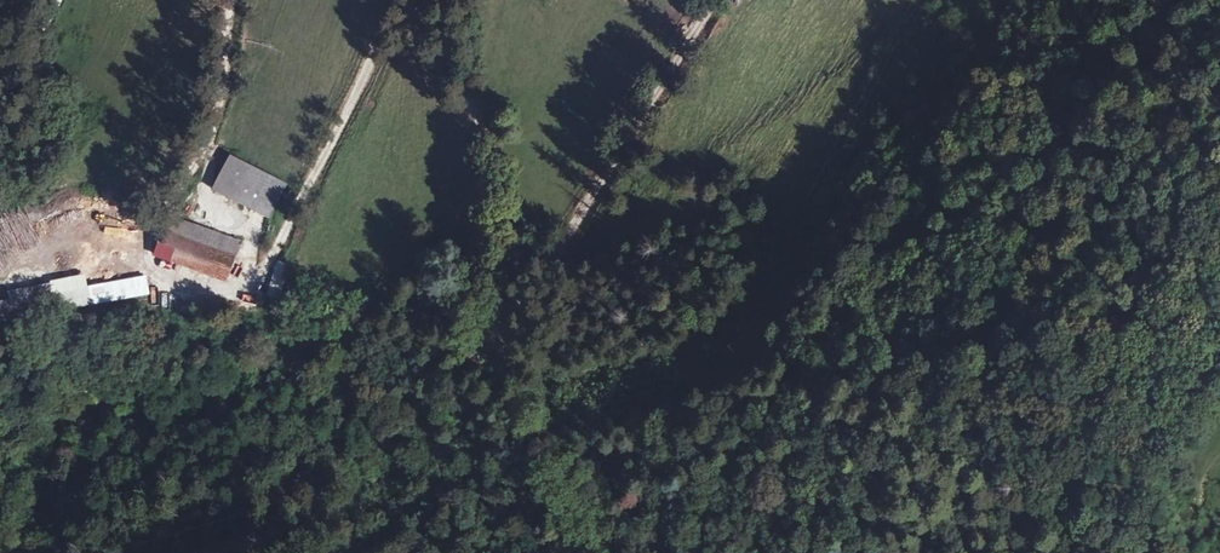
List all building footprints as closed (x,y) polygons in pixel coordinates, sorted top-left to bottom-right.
[(287,183),(228,154),(210,191),(269,219),(287,183)] [(235,257),(240,242),(170,216),(164,232),(235,257)] [(226,280),(235,257),(164,232),(155,255),(226,280)] [(135,296),(132,278),(11,300),(15,318),(135,296)] [(11,301),(0,302),(0,325),(12,324),(11,301)]
